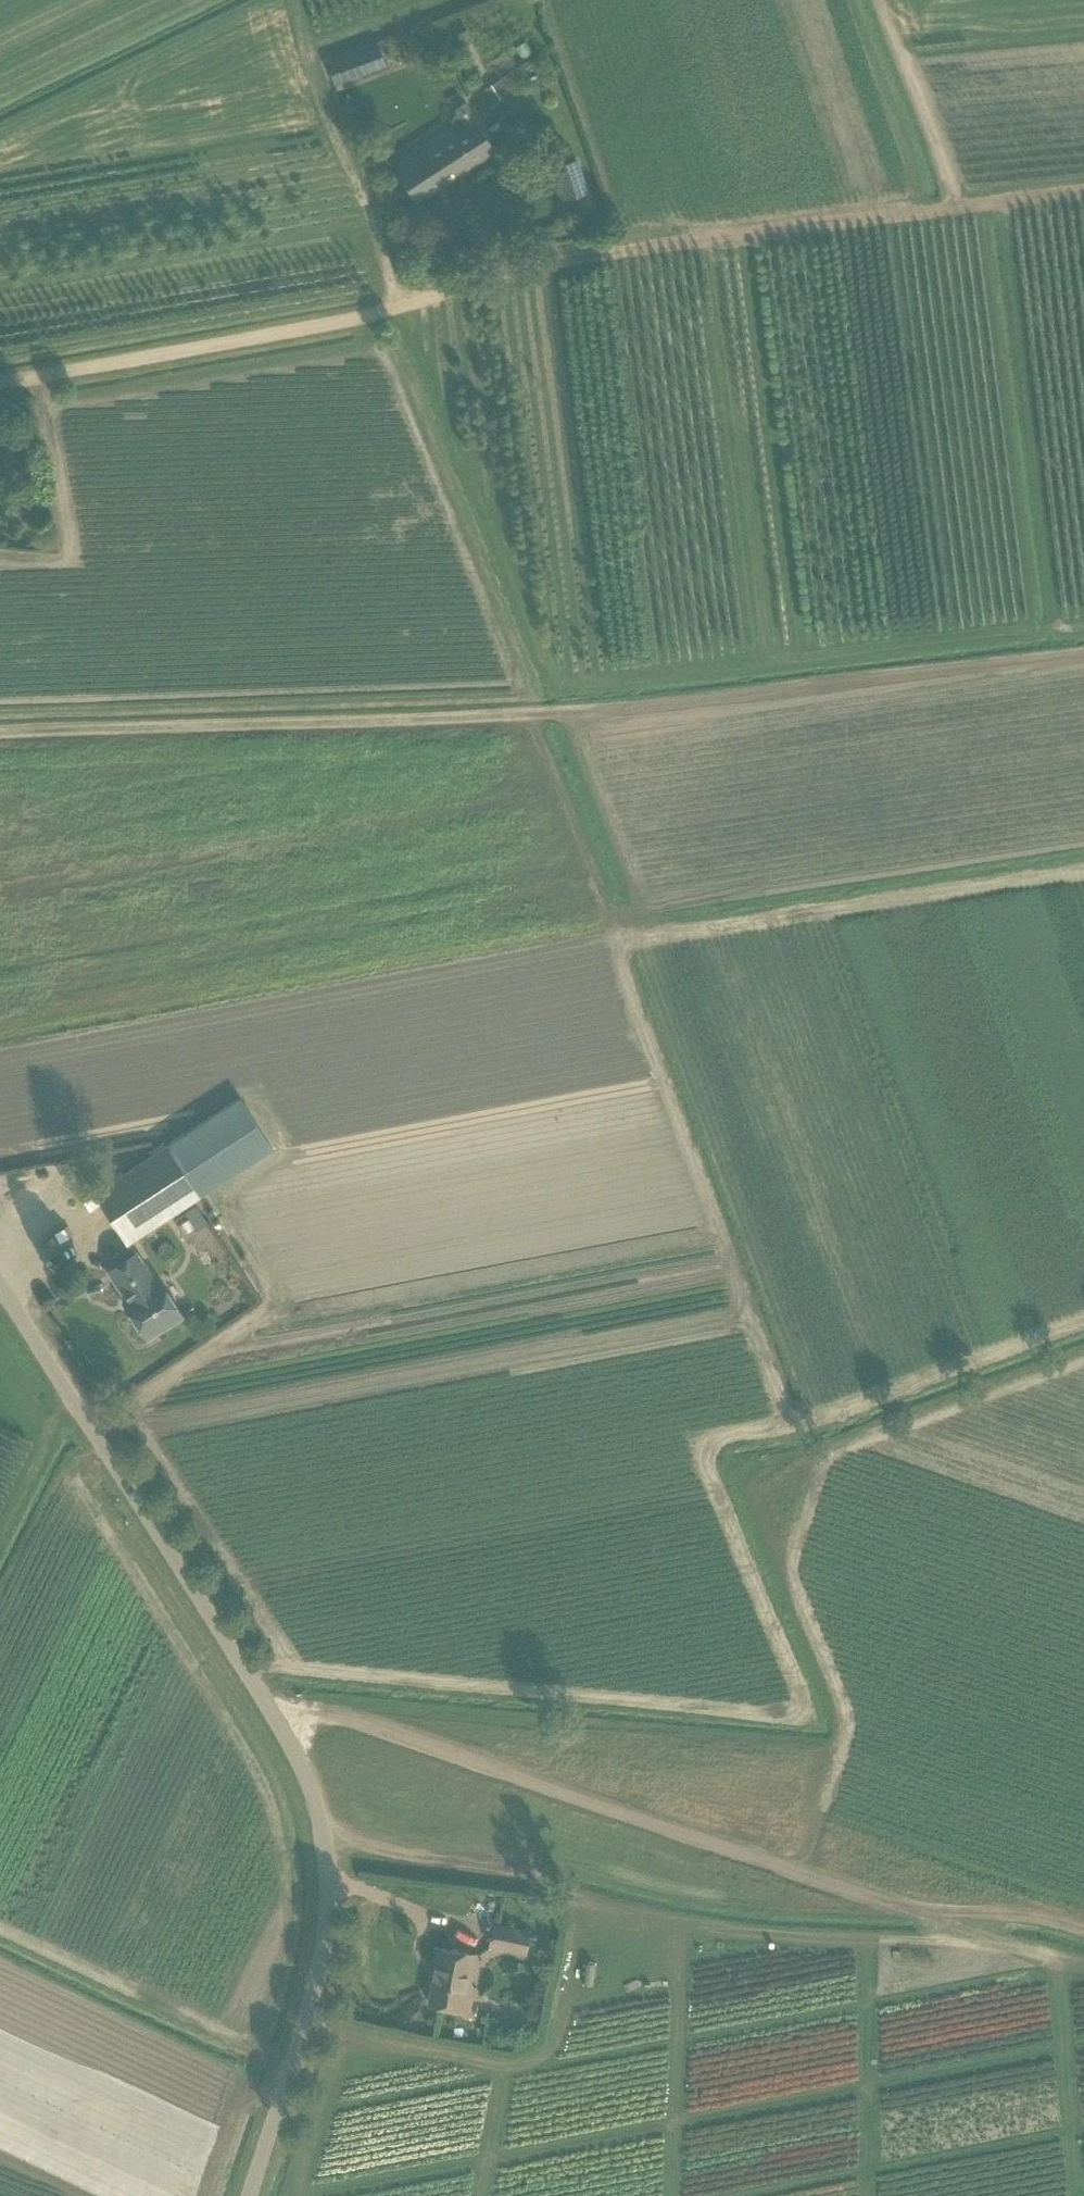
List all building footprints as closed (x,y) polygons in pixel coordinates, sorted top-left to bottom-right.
[(467,29),(458,34),(462,43),(471,39),(467,29)] [(327,59),(336,84),(387,66),(379,41),(327,59)] [(496,83),(486,90),(494,102),(504,95),(496,83)] [(495,149),(483,131),(465,103),(455,109),(467,128),(456,135),(449,126),(395,162),(401,172),(398,174),(416,201),(495,149)] [(576,159),(549,167),(559,201),(586,193),(576,159)] [(101,1202),(128,1243),(274,1148),(243,1097),(105,1187),(99,1178),(78,1191),(90,1210),(101,1202)] [(196,1205),(185,1212),(196,1230),(207,1223),(196,1205)] [(148,1337),(166,1325),(181,1315),(158,1278),(156,1279),(138,1252),(135,1254),(109,1271),(131,1304),(128,1306),(148,1337)] [(491,1944),(525,1951),(529,1932),(494,1925),(491,1944)] [(429,2002),(450,2007),(464,2010),(475,1954),(457,1951),(436,1946),(433,1963),(437,1963),(429,2002)]
